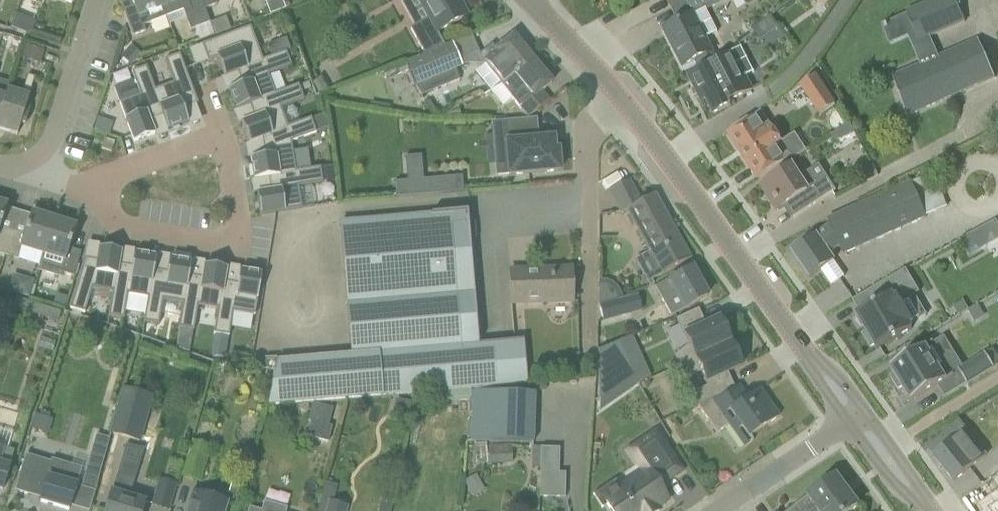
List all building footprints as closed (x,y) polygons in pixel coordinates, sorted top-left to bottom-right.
[(160,0),(132,0),(135,7),(123,12),(132,36),(145,31),(142,26),(166,17),(160,0)] [(166,17),(183,10),(190,29),(209,22),(204,9),(201,0),(160,0),(166,17)] [(204,9),(216,4),(214,0),(201,0),(204,9)] [(271,13),(284,8),(281,0),(269,0),(266,1),(271,13)] [(424,56),(444,47),(436,33),(468,15),(460,0),(417,0),(427,18),(410,29),(424,56)] [(671,9),(678,22),(664,29),(683,66),(696,60),(700,69),(717,60),(712,52),(713,52),(706,38),(717,33),(705,8),(721,0),(690,0),(671,9)] [(690,0),(667,0),(671,9),(690,0)] [(880,26),(889,45),(908,37),(920,64),(938,56),(930,38),(945,33),(965,24),(955,0),(933,0),(905,12),(906,15),(880,26)] [(17,15),(12,28),(29,35),(34,22),(17,15)] [(214,36),(230,29),(225,16),(209,22),(214,36)] [(34,33),(42,35),(44,28),(37,25),(34,33)] [(249,27),(201,45),(207,62),(217,59),(223,77),(237,72),(236,71),(262,61),(249,27)] [(502,83),(532,59),(531,57),(531,53),(528,50),(524,49),(513,35),(495,50),(491,45),(478,56),(484,64),(476,71),(493,91),(500,86),(502,83)] [(938,56),(920,64),(889,78),(907,117),(994,77),(977,38),(938,56)] [(452,44),(444,47),(424,56),(406,63),(415,86),(461,66),(452,44)] [(24,45),(20,57),(39,63),(43,51),(24,45)] [(741,47),(717,60),(700,69),(688,76),(702,102),(706,100),(713,115),(730,106),(728,102),(753,90),(746,76),(753,72),(741,47)] [(127,50),(121,56),(130,64),(135,58),(127,50)] [(241,85),(228,90),(228,91),(229,91),(235,109),(235,110),(249,105),(249,104),(275,95),(268,76),(291,68),(286,53),(262,61),(236,71),(237,72),(241,85)] [(154,90),(153,90),(163,117),(162,117),(167,131),(168,130),(186,123),(188,123),(183,109),(197,104),(179,54),(164,60),(173,83),(154,90)] [(493,91),(491,93),(503,108),(513,99),(520,108),(519,109),(527,119),(533,114),(548,101),(541,92),(552,83),(532,59),(503,83),(500,86),(493,91)] [(134,81),(114,89),(119,103),(133,143),(154,135),(149,122),(162,117),(163,117),(153,90),(154,90),(145,67),(131,72),(134,81)] [(11,91),(6,90),(4,97),(0,110),(0,129),(17,135),(22,120),(25,108),(35,78),(27,75),(21,94),(11,91)] [(836,106),(817,77),(801,87),(820,115),(836,106)] [(319,79),(312,83),(318,93),(325,89),(319,79)] [(254,118),(241,123),(248,144),(262,139),(261,138),(287,128),(281,110),(304,101),(298,86),(275,95),(249,104),(249,105),(254,118)] [(764,130),(755,116),(744,123),(728,133),(757,179),(784,161),(776,148),(780,140),(774,130),(764,130)] [(264,156),(250,158),(250,160),(251,160),(254,179),(253,179),(254,180),(268,178),(268,177),(295,173),(291,144),(316,134),(311,119),(287,128),(261,138),(262,139),(264,156)] [(850,123),(831,135),(835,142),(856,134),(850,123)] [(508,179),(559,176),(557,155),(554,155),(553,143),(536,144),(534,124),(505,126),(506,146),(505,146),(508,179)] [(407,181),(395,182),(396,198),(455,193),(454,191),(453,177),(422,180),(420,156),(405,157),(407,181)] [(861,172),(866,182),(878,176),(873,166),(861,172)] [(270,191),(256,194),(260,215),(275,213),(301,209),(298,189),(322,185),(322,182),(335,180),(333,167),(331,167),(320,169),(295,173),(268,177),(268,178),(270,191)] [(761,186),(778,211),(790,203),(798,215),(836,191),(826,175),(817,181),(811,171),(799,179),(791,167),(778,175),(761,186)] [(805,245),(793,253),(810,278),(834,262),(829,255),(839,249),(842,255),(909,227),(927,219),(926,218),(926,217),(912,185),(903,189),(894,193),(828,220),(831,226),(817,236),(814,232),(801,240),(805,245)] [(662,274),(690,259),(654,194),(626,210),(651,255),(641,261),(651,279),(661,274),(662,274)] [(12,231),(4,255),(17,259),(20,247),(42,254),(53,221),(51,220),(52,216),(39,211),(37,216),(30,213),(24,235),(12,231)] [(338,222),(349,353),(381,351),(478,344),(477,330),(467,211),(447,213),(338,222)] [(76,228),(53,221),(42,254),(37,271),(60,279),(62,274),(73,278),(81,253),(69,249),(76,228)] [(960,240),(969,256),(997,240),(997,224),(996,221),(960,240)] [(4,255),(12,231),(0,227),(0,254),(4,255)] [(267,249),(267,228),(242,228),(243,250),(267,249)] [(84,259),(69,309),(85,313),(92,289),(113,292),(117,265),(118,265),(120,251),(99,248),(96,262),(84,259)] [(113,292),(109,317),(124,320),(128,295),(148,298),(152,271),(153,271),(156,257),(154,256),(154,257),(135,254),(135,253),(134,253),(131,267),(118,265),(117,265),(113,292)] [(148,298),(144,323),(159,326),(164,301),(183,304),(187,276),(188,277),(191,262),(189,262),(189,263),(170,259),(169,259),(167,273),(153,271),(152,271),(148,298)] [(183,304),(179,329),(195,331),(199,307),(218,310),(223,282),(224,282),(226,268),(204,265),(202,279),(188,277),(187,276),(183,304)] [(268,267),(265,283),(276,285),(279,269),(268,267)] [(670,281),(669,279),(655,287),(671,316),(707,296),(692,268),(670,281)] [(511,304),(572,302),(571,269),(510,271),(511,304)] [(218,310),(214,334),(230,337),(234,312),(254,315),(261,274),(260,274),(240,271),(240,270),(239,270),(237,285),(224,282),(223,282),(218,310)] [(906,270),(872,290),(879,303),(857,316),(867,333),(863,335),(871,347),(874,345),(877,349),(912,329),(910,325),(913,324),(901,303),(919,292),(906,270)] [(7,290),(27,296),(32,279),(11,273),(7,290)] [(599,305),(621,296),(616,287),(613,282),(607,279),(603,277),(599,277),(599,305)] [(56,321),(59,312),(16,298),(13,308),(56,321)] [(626,298),(599,306),(603,321),(630,313),(626,298)] [(677,319),(684,335),(689,345),(676,355),(680,365),(731,342),(728,336),(732,334),(726,322),(722,323),(720,318),(705,325),(698,309),(677,319)] [(638,385),(650,379),(631,337),(619,342),(633,375),(638,385)] [(275,359),(268,403),(384,395),(526,384),(523,340),(275,359)] [(956,374),(934,341),(892,369),(895,374),(892,376),(901,389),(904,387),(914,402),(956,374)] [(619,342),(597,350),(597,357),(597,400),(633,375),(619,342)] [(734,389),(735,388),(727,372),(742,365),(739,360),(743,358),(737,346),(734,348),(731,342),(680,365),(685,375),(701,372),(708,386),(691,393),(697,406),(735,389),(734,389)] [(958,370),(966,384),(994,367),(985,354),(958,370)] [(738,387),(735,388),(734,389),(735,389),(697,406),(698,407),(701,413),(716,433),(728,425),(744,447),(753,441),(750,437),(778,417),(758,389),(746,398),(738,387)] [(150,397),(121,389),(109,434),(138,442),(150,397)] [(532,441),(533,395),(472,393),(471,439),(532,441)] [(997,436),(997,430),(996,425),(997,424),(997,395),(964,412),(981,445),(997,436)] [(312,421),(308,436),(327,441),(331,426),(327,425),(331,412),(311,407),(307,420),(312,421)] [(38,415),(34,430),(44,433),(48,418),(38,415)] [(944,436),(928,448),(954,481),(972,466),(987,455),(960,421),(943,435),(944,436)] [(601,497),(606,504),(611,510),(658,510),(659,510),(657,507),(667,501),(656,484),(664,478),(656,466),(671,455),(655,432),(627,450),(641,471),(618,486),(601,497)] [(116,471),(104,510),(140,510),(142,503),(124,497),(129,479),(132,480),(141,450),(124,445),(125,444),(113,440),(105,467),(116,471)] [(486,463),(512,461),(511,446),(485,448),(486,463)] [(13,451),(0,448),(0,490),(1,491),(13,451)] [(86,470),(80,489),(94,492),(103,459),(89,455),(86,470)] [(25,456),(15,490),(41,498),(40,502),(68,510),(69,507),(75,486),(80,468),(51,460),(51,463),(25,456)] [(564,474),(539,474),(539,498),(563,498),(564,474)] [(790,510),(852,510),(858,506),(836,476),(790,510)] [(475,477),(466,482),(474,496),(483,491),(475,477)] [(230,478),(226,494),(236,497),(240,481),(230,478)] [(167,510),(175,484),(159,480),(151,506),(167,510)] [(186,510),(223,510),(225,503),(192,493),(186,510)] [(287,507),(264,500),(261,509),(249,505),(247,510),(285,510),(287,507)] [(345,507),(328,503),(319,500),(316,510),(344,510),(345,507)] [(987,509),(989,510),(997,510),(997,501),(987,509)]
